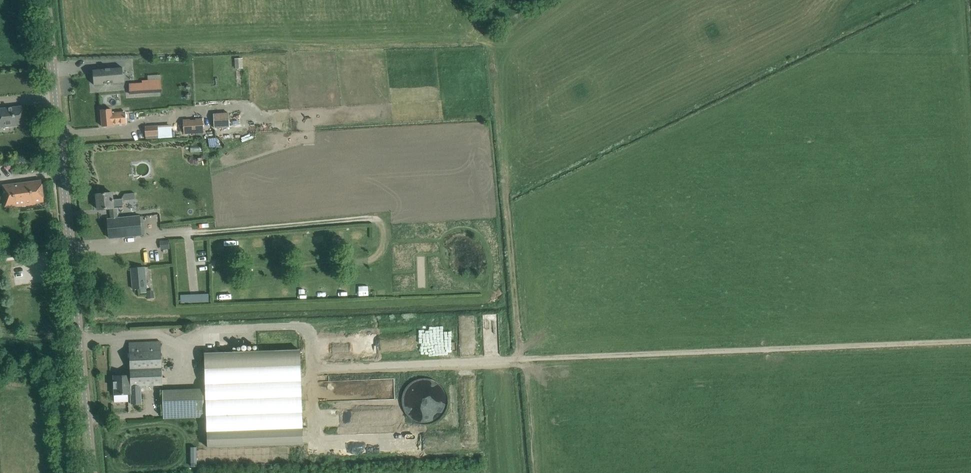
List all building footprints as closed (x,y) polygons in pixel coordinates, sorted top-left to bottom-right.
[(93,70),(94,85),(124,82),(123,67),(93,70)] [(162,91),(161,80),(144,81),(144,84),(130,85),(131,94),(162,91)] [(0,109),(0,125),(0,127),(15,126),(15,124),(24,123),(22,106),(0,109)] [(101,110),(102,127),(113,126),(112,125),(126,123),(125,112),(111,113),(111,109),(101,110)] [(229,113),(213,114),(214,128),(229,127),(229,113)] [(183,120),(184,134),(203,133),(203,119),(183,120)] [(171,124),(145,126),(146,136),(172,135),(171,124)] [(41,181),(31,182),(2,186),(5,206),(15,204),(15,206),(35,204),(35,202),(43,201),(41,181)] [(112,193),(106,193),(96,194),(98,210),(110,208),(111,218),(108,219),(110,238),(142,235),(140,215),(117,218),(116,208),(123,207),(122,198),(113,199),(112,193)] [(366,230),(354,229),(353,238),(366,239),(366,230)] [(243,238),(232,240),(234,248),(245,246),(243,238)] [(145,267),(131,269),(133,289),(147,288),(145,267)] [(262,299),(270,298),(270,284),(262,284),(262,299)] [(289,287),(279,287),(278,297),(289,297),(289,287)] [(221,299),(233,298),(232,288),(221,289),(221,299)] [(251,289),(240,289),(240,299),(251,299),(251,289)] [(129,343),(130,375),(162,373),(161,342),(129,343)] [(300,349),(204,353),(204,368),(206,410),(206,417),(207,448),(302,445),(303,445),(302,406),(300,364),(300,349)] [(163,385),(162,373),(130,375),(113,375),(114,395),(131,395),(131,404),(141,404),(141,386),(163,385)] [(204,416),(203,389),(163,390),(164,417),(204,416)]
